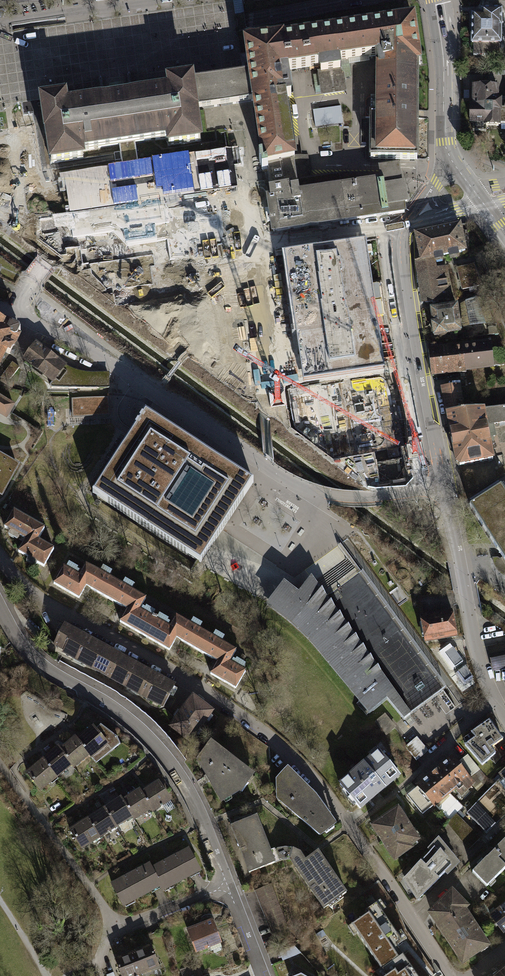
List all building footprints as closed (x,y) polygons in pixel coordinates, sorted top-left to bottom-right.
[(235,15),(245,13),(242,0),(232,0),(235,15)] [(471,47),(471,56),(502,56),(502,47),(500,44),(500,13),(479,12),(479,18),(470,18),(470,47),(471,47)] [(378,56),(418,49),(414,19),(283,38),(283,37),(245,43),(246,54),(250,73),(252,87),(254,101),(262,157),(259,158),(260,165),(261,165),(262,170),(268,170),(272,196),(269,197),(269,204),(274,231),(342,221),(337,187),(380,181),(379,174),(341,174),(311,178),(297,181),(295,166),(294,160),(295,160),(294,157),(285,97),(291,96),(287,70),(320,65),(321,74),(322,78),(324,93),(324,94),(344,91),(341,75),(341,71),(340,71),(339,62),(347,61),(378,56)] [(377,159),(417,159),(418,65),(420,64),(418,49),(378,56),(380,68),(378,68),(377,97),(377,117),(371,117),(371,159),(377,159)] [(349,74),(347,61),(339,62),(340,71),(341,71),(341,75),(349,74)] [(222,77),(193,81),(197,110),(204,109),(223,106),(226,105),(234,104),(254,101),(252,87),(250,73),(230,76),(222,77)] [(322,78),(321,74),(313,76),(316,94),(324,93),(322,78)] [(66,95),(40,99),(45,133),(46,133),(50,163),(84,159),(83,151),(94,149),(119,145),(135,143),(155,140),(166,139),(168,146),(201,141),(196,110),(197,110),(193,81),(192,77),(167,80),(168,89),(133,95),(118,97),(101,99),(67,104),(66,95)] [(502,85),(473,85),(473,102),(468,102),(468,124),(473,124),(472,137),(491,138),(491,130),(501,131),(502,117),(504,117),(504,100),(502,99),(502,85)] [(101,96),(101,99),(118,97),(133,95),(133,92),(123,93),(122,87),(110,89),(111,95),(101,96)] [(308,155),(294,157),(295,160),(294,160),(295,166),(297,181),(311,178),(308,155)] [(404,212),(399,178),(398,178),(397,172),(383,174),(379,174),(380,181),(337,187),(342,221),(404,212)] [(4,193),(11,184),(0,177),(0,190),(4,193)] [(218,237),(225,237),(223,213),(217,214),(218,237)] [(469,224),(414,235),(419,261),(435,258),(467,252),(465,244),(469,243),(469,224)] [(287,251),(303,382),(338,377),(338,382),(348,381),(349,387),(367,385),(365,371),(385,369),(369,241),(287,251)] [(230,253),(152,263),(156,297),(234,288),(230,253)] [(419,261),(416,262),(417,272),(437,270),(435,258),(419,261)] [(475,264),(458,267),(462,290),(483,288),(475,264)] [(422,304),(453,300),(448,268),(437,270),(417,272),(422,304)] [(458,304),(430,308),(434,336),(462,333),(458,304)] [(482,304),(462,305),(465,328),(490,325),(482,304)] [(0,322),(0,363),(5,352),(10,354),(20,331),(19,329),(9,324),(8,326),(0,322)] [(504,367),(504,362),(501,349),(492,350),(491,343),(461,346),(465,372),(504,367)] [(53,381),(53,382),(64,367),(36,346),(24,360),(53,381)] [(433,376),(465,372),(461,346),(429,350),(433,376)] [(12,362),(2,376),(2,378),(10,380),(19,367),(12,362)] [(51,387),(51,388),(108,388),(109,374),(87,375),(75,372),(64,367),(53,382),(53,381),(50,385),(51,387)] [(442,389),(446,411),(471,408),(468,386),(442,389)] [(13,405),(0,397),(0,413),(7,417),(13,405)] [(109,398),(72,399),(72,418),(109,417),(109,398)] [(460,465),(495,458),(488,424),(504,421),(504,405),(471,408),(446,411),(455,461),(460,465)] [(254,483),(145,413),(139,422),(93,495),(201,565),(254,483)] [(2,494),(18,466),(0,456),(0,493),(2,494)] [(471,508),(503,559),(500,560),(499,559),(495,559),(495,561),(496,564),(497,567),(499,569),(501,572),(503,573),(504,574),(504,494),(502,488),(471,508)] [(26,539),(19,552),(44,567),(55,549),(38,540),(45,529),(14,511),(5,527),(26,539)] [(85,585),(106,597),(115,582),(86,564),(79,576),(64,567),(54,583),(78,598),(85,585)] [(284,583),(268,603),(269,604),(267,606),(286,621),(308,640),(359,702),(369,714),(387,700),(404,720),(411,715),(444,691),(356,569),(322,593),(311,578),(298,594),(284,583)] [(146,599),(115,582),(106,597),(127,609),(120,621),(145,635),(154,619),(139,610),(146,599)] [(422,618),(426,642),(456,636),(451,612),(422,618)] [(170,628),(154,619),(145,635),(169,651),(177,638),(197,650),(206,634),(176,617),(170,628)] [(63,652),(107,677),(119,656),(64,627),(55,645),(64,650),(63,652)] [(236,651),(206,634),(197,650),(218,662),(211,674),(236,689),(246,672),(230,663),(236,651)] [(494,673),(504,671),(504,644),(489,647),(494,673)] [(107,677),(164,708),(175,687),(119,656),(107,677)] [(214,710),(192,695),(169,727),(192,742),(214,710)] [(384,715),(375,722),(386,735),(390,732),(395,728),(384,715)] [(471,733),(475,738),(465,745),(482,765),(496,754),(492,748),(502,740),(489,721),(471,733)] [(92,726),(77,739),(90,755),(98,763),(120,744),(115,735),(102,724),(96,729),(92,726)] [(75,736),(59,750),(73,765),(75,768),(90,755),(77,739),(75,736)] [(417,739),(407,747),(416,759),(426,750),(417,739)] [(198,760),(222,802),(224,800),(227,804),(233,800),(230,797),(240,790),(242,792),(248,784),(247,782),(252,775),(220,750),(221,749),(212,741),(198,760)] [(57,747),(42,760),(57,778),(73,765),(59,750),(57,747)] [(340,784),(361,808),(400,776),(379,751),(340,784)] [(479,770),(468,755),(457,763),(452,757),(418,786),(418,787),(407,796),(423,814),(434,805),(450,821),(456,814),(463,807),(449,793),(455,789),(460,794),(474,783),(469,778),(479,770)] [(42,760),(26,773),(42,792),(57,778),(42,760)] [(292,811),(319,835),(324,831),(325,833),(333,827),(332,826),(335,824),(314,796),(287,770),(282,775),(278,780),(279,797),(293,810),(292,811)] [(502,778),(468,814),(487,833),(504,814),(504,770),(499,775),(502,778)] [(160,779),(142,790),(153,807),(155,810),(162,805),(167,813),(177,806),(160,779)] [(140,787),(123,798),(134,816),(135,818),(153,807),(142,790),(140,787)] [(121,796),(104,807),(116,827),(134,816),(123,798),(121,796)] [(398,806),(371,826),(396,861),(413,850),(411,847),(422,839),(398,806)] [(104,807),(86,818),(99,838),(116,827),(104,807)] [(448,823),(469,849),(480,838),(456,814),(450,821),(448,823)] [(256,816),(231,826),(250,874),(285,859),(288,859),(291,847),(285,846),(279,847),(270,851),(256,816)] [(86,818),(69,829),(81,849),(99,838),(86,818)] [(440,842),(407,878),(410,882),(407,885),(412,892),(415,890),(419,898),(456,861),(440,842)] [(504,869),(504,842),(474,872),(487,886),(504,869)] [(191,847),(152,867),(162,887),(164,890),(203,870),(191,847)] [(290,860),(324,910),(329,907),(331,909),(345,899),(344,897),(347,894),(318,852),(306,861),(300,853),(297,850),(291,847),(288,859),(290,860)] [(150,864),(111,884),(123,907),(162,887),(152,867),(150,864)] [(291,938),(272,886),(255,892),(275,944),(291,938)] [(431,913),(443,930),(464,910),(468,907),(452,891),(431,913)] [(351,925),(385,975),(417,975),(416,974),(398,947),(402,944),(376,904),(365,911),(367,914),(351,925)] [(504,933),(504,932),(504,904),(490,916),(504,933)] [(464,910),(443,930),(463,963),(489,946),(464,910)] [(204,924),(188,930),(197,952),(221,943),(214,924),(205,928),(204,924)] [(151,946),(133,953),(142,975),(160,968),(151,946)] [(280,953),(283,961),(301,954),(295,947),(280,953)] [(115,960),(122,975),(140,975),(142,975),(133,953),(115,960)]
